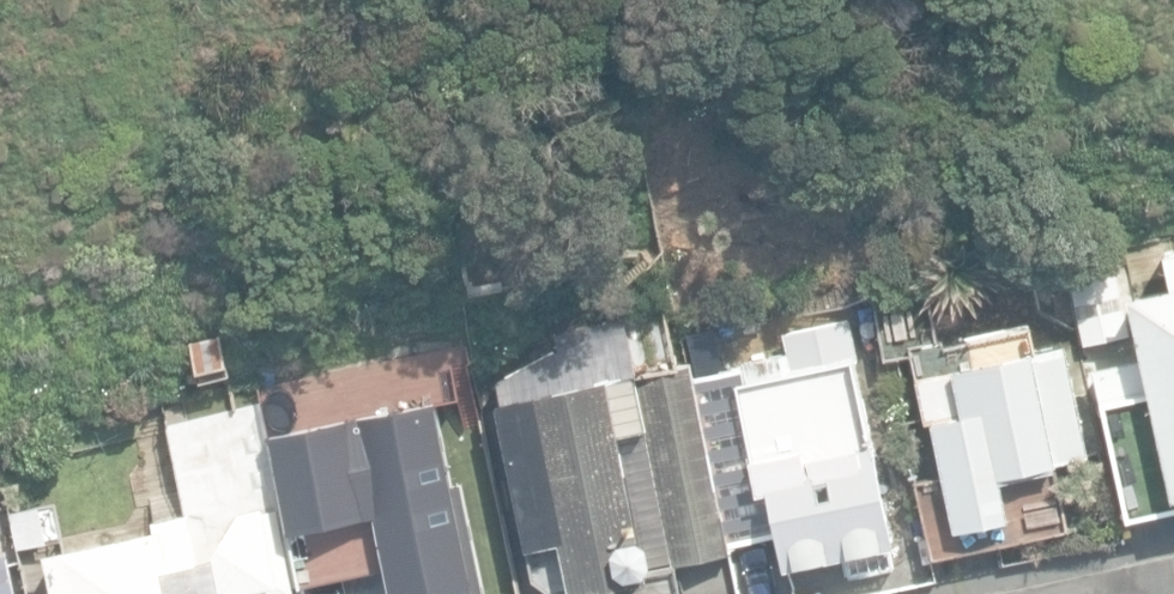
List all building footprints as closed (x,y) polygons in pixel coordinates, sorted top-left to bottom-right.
[(930,420),(953,528),(1009,516),(1006,503),(1062,491),(1057,466),(1090,459),(1065,345),(1025,330),(973,341),(957,264),(874,282),(896,385),(915,381),(924,421),(930,420)] [(1032,313),(1077,339),(1068,273),(1011,287),(1015,318),(1032,313)] [(844,557),(848,577),(895,567),(851,318),(784,331),(787,347),(742,356),(743,366),(692,376),(689,364),(639,373),(675,559),(729,548),(728,545),(768,537),(775,570),(844,557)] [(559,540),(570,593),(648,579),(620,435),(646,430),(622,319),(555,333),(499,372),(504,406),(501,405),(524,547),(559,540)] [(1156,479),(1173,475),(1173,320),(1125,330),(1156,479)] [(191,338),(197,372),(228,366),(223,333),(191,338)] [(285,492),(304,585),(368,568),(374,593),(411,593),(497,575),(483,500),(479,501),(466,439),(473,438),(462,388),(271,425),(285,492)] [(282,526),(266,425),(261,404),(167,423),(185,511),(153,518),(156,529),(44,552),(47,570),(26,575),(30,593),(286,593),(296,592),(282,526)] [(9,550),(0,553),(0,593),(18,593),(9,550)]
